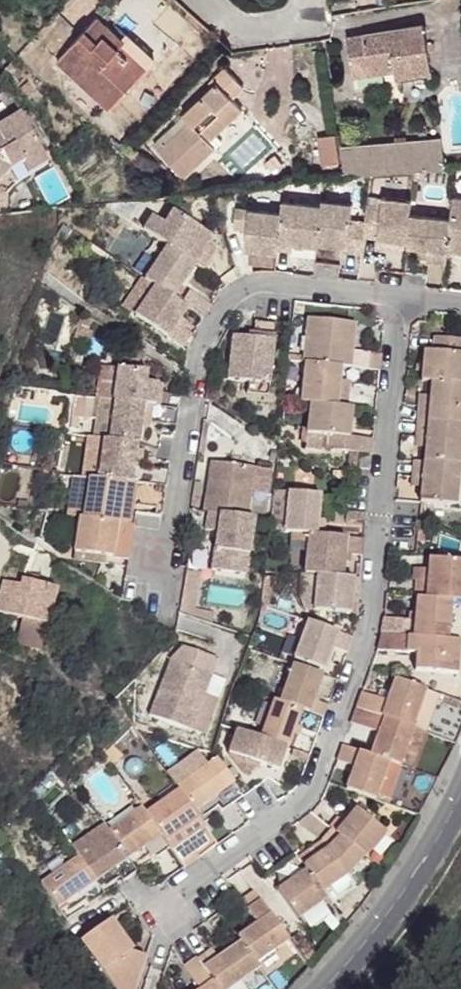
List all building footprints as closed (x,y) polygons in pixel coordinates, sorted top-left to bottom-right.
[(124,43),(97,18),(57,60),(109,109),(154,61),(129,38),(124,43)] [(346,38),(352,77),(384,72),(394,70),(395,78),(431,72),(424,25),(346,38)] [(157,152),(183,179),(215,149),(209,143),(217,135),(242,111),(232,100),(244,88),(225,69),(210,84),(212,87),(182,117),(188,123),(157,152)] [(395,78),(394,70),(384,72),(386,79),(395,78)] [(71,78),(63,79),(64,91),(67,91),(68,98),(78,97),(78,89),(71,90),(71,78)] [(2,188),(6,193),(17,182),(28,176),(22,165),(42,155),(20,114),(0,126),(0,190),(2,188)] [(157,152),(188,123),(182,117),(151,146),(157,152)] [(120,143),(125,148),(135,136),(131,131),(120,143)] [(215,149),(223,142),(217,135),(209,143),(215,149)] [(318,139),(322,166),(340,163),(335,136),(318,139)] [(341,148),(343,177),(445,168),(442,138),(341,148)] [(22,165),(28,176),(47,165),(42,155),(22,165)] [(365,222),(363,237),(382,239),(402,241),(408,242),(410,215),(411,201),(382,198),(381,207),(367,205),(365,222)] [(447,252),(460,254),(460,198),(453,198),(450,219),(447,252)] [(321,206),(317,245),(332,246),(348,248),(348,252),(362,254),(363,237),(365,222),(351,220),(352,204),(321,201),(321,206)] [(281,213),(277,251),(293,252),(293,244),(317,246),(317,245),(321,206),(281,202),(281,213)] [(246,229),(244,250),(251,251),(274,253),(277,253),(277,251),(281,213),(235,209),(233,228),(246,229)] [(195,266),(202,270),(210,258),(202,252),(211,239),(172,212),(163,225),(152,217),(143,230),(167,246),(195,266)] [(408,242),(407,248),(419,249),(428,250),(427,259),(426,263),(446,265),(447,252),(450,219),(410,215),(408,242)] [(401,253),(402,241),(382,239),(380,251),(401,253)] [(155,287),(173,299),(195,266),(167,246),(145,279),(155,287)] [(427,259),(428,250),(419,249),(418,258),(427,259)] [(273,266),(274,253),(251,251),(249,264),(273,266)] [(122,307),(135,315),(155,287),(145,279),(142,278),(122,307)] [(135,315),(182,348),(191,334),(183,329),(177,325),(181,318),(187,309),(181,305),(173,299),(155,287),(135,315)] [(187,309),(202,320),(211,307),(190,292),(181,305),(187,309)] [(308,317),(303,361),(305,362),(341,366),(379,371),(381,354),(352,351),(355,323),(308,317)] [(84,318),(81,326),(89,330),(92,322),(84,318)] [(183,329),(188,323),(181,318),(177,325),(183,329)] [(266,333),(265,338),(275,339),(276,323),(254,321),(252,331),(266,333)] [(248,381),(269,384),(275,339),(265,338),(232,334),(227,379),(248,381)] [(424,350),(421,380),(431,382),(460,385),(460,339),(434,336),(432,351),(424,350)] [(131,346),(124,357),(139,363),(144,354),(131,346)] [(305,362),(301,402),(310,403),(337,406),(339,388),(340,379),(341,366),(305,362)] [(101,368),(96,397),(99,397),(111,399),(116,370),(101,368)] [(114,400),(178,409),(180,395),(162,392),(163,386),(146,384),(148,373),(116,369),(116,370),(111,399),(114,400)] [(349,390),(350,380),(340,379),(339,388),(349,390)] [(248,381),(246,393),(268,395),(269,384),(248,381)] [(417,421),(460,426),(460,385),(431,382),(430,396),(429,405),(419,404),(417,421)] [(430,396),(420,395),(419,404),(429,405),(430,396)] [(99,397),(93,438),(108,441),(114,400),(99,397)] [(137,445),(139,445),(141,429),(149,431),(150,423),(175,427),(178,409),(114,400),(108,441),(137,445)] [(310,403),(304,448),(325,451),(327,435),(328,435),(327,446),(330,450),(370,454),(372,439),(350,436),(353,408),(337,406),(310,403)] [(417,421),(415,437),(426,438),(425,448),(423,462),(460,465),(460,452),(460,426),(417,421)] [(204,453),(208,423),(202,422),(197,452),(204,453)] [(426,438),(415,437),(414,447),(425,448),(426,438)] [(89,478),(131,485),(137,445),(108,441),(93,438),(88,438),(82,477),(89,478)] [(360,454),(359,468),(369,469),(371,455),(360,454)] [(211,461),(203,511),(207,511),(248,517),(255,467),(211,461)] [(421,487),(419,502),(427,503),(456,506),(460,465),(423,462),(413,461),(412,477),(422,478),(421,487)] [(268,495),(271,470),(255,467),(251,493),(268,495)] [(421,487),(422,478),(412,477),(411,487),(421,487)] [(89,478),(82,518),(133,526),(135,513),(161,517),(162,507),(156,506),(158,490),(131,485),(89,478)] [(198,510),(202,482),(193,481),(189,509),(198,510)] [(158,490),(156,506),(162,507),(165,491),(158,490)] [(288,491),(285,532),(309,534),(317,535),(319,518),(321,494),(288,491)] [(419,502),(416,545),(423,545),(427,503),(419,502)] [(216,532),(211,569),(246,575),(255,518),(248,517),(207,511),(204,530),(216,532)] [(346,511),(345,520),(365,521),(366,513),(346,511)] [(106,558),(119,560),(122,543),(130,544),(133,526),(78,517),(72,553),(74,553),(106,558)] [(309,534),(305,574),(316,575),(343,578),(345,554),(362,556),(363,539),(317,535),(309,534)] [(122,543),(119,560),(128,561),(130,544),(122,543)] [(105,565),(106,558),(74,553),(73,560),(105,565)] [(416,597),(460,601),(460,560),(428,557),(427,569),(426,582),(415,581),(414,597),(416,597)] [(426,582),(427,569),(416,568),(415,581),(426,582)] [(185,570),(178,612),(212,624),(214,613),(194,609),(200,572),(185,570)] [(36,584),(38,578),(23,573),(21,579),(36,584)] [(299,595),(304,609),(312,610),(316,575),(305,574),(301,574),(299,595)] [(316,575),(312,610),(351,614),(352,594),(358,595),(360,579),(355,579),(343,578),(316,575)] [(264,576),(261,604),(269,607),(273,577),(264,576)] [(0,594),(0,613),(22,619),(47,625),(57,589),(36,584),(21,579),(20,586),(3,581),(0,594)] [(381,633),(460,640),(460,601),(416,597),(414,614),(409,613),(408,620),(383,617),(381,633)] [(40,650),(47,625),(22,619),(16,644),(40,650)] [(307,621),(293,659),(324,670),(333,647),(347,653),(352,638),(307,621)] [(381,633),(377,650),(416,654),(414,670),(458,674),(460,640),(381,633)] [(170,660),(149,713),(190,730),(210,679),(218,659),(183,646),(170,660)] [(293,664),(279,701),(302,710),(324,718),(328,706),(313,700),(322,675),(293,664)] [(203,735),(222,684),(210,679),(190,730),(203,735)] [(362,691),(356,707),(426,733),(439,695),(394,679),(387,700),(362,691)] [(456,708),(459,701),(445,697),(443,703),(456,708)] [(274,700),(260,737),(286,747),(288,747),(302,710),(279,701),(274,700)] [(378,732),(370,755),(389,762),(401,766),(407,749),(419,753),(426,733),(356,707),(350,722),(378,732)] [(298,736),(302,727),(296,725),(293,734),(298,736)] [(228,752),(245,775),(260,764),(278,770),(286,747),(260,737),(236,729),(228,752)] [(353,767),(346,788),(375,799),(377,795),(384,775),(389,762),(370,755),(342,745),(336,761),(353,767)] [(306,762),(309,755),(293,749),(290,756),(306,762)] [(174,784),(177,788),(207,765),(197,751),(167,773),(174,784)] [(179,790),(194,812),(212,799),(221,811),(242,796),(216,759),(207,765),(177,788),(179,790)] [(390,800),(397,780),(384,775),(377,795),(390,800)] [(157,796),(162,802),(179,790),(177,788),(174,784),(157,796)] [(169,847),(180,863),(195,852),(208,843),(200,832),(205,828),(194,812),(179,790),(162,802),(145,813),(169,847)] [(108,830),(128,858),(148,844),(156,857),(169,847),(145,813),(141,807),(108,830)] [(364,857),(365,858),(386,833),(356,808),(336,833),(364,857)] [(331,829),(336,833),(344,823),(337,817),(329,827),(331,829)] [(78,856),(96,881),(115,868),(123,880),(136,870),(128,858),(108,830),(103,824),(71,847),(74,851),(78,856)] [(305,870),(322,893),(349,874),(364,857),(336,833),(331,829),(321,841),(328,847),(302,866),(305,870)] [(302,866),(328,847),(321,841),(297,859),(302,866)] [(62,849),(68,856),(74,851),(71,847),(68,843),(62,849)] [(180,863),(184,868),(198,857),(195,852),(180,863)] [(40,883),(58,908),(82,891),(90,902),(104,893),(96,881),(78,856),(65,865),(51,876),(40,883)] [(51,876),(65,865),(62,862),(48,872),(51,876)] [(277,889),(298,919),(327,899),(322,893),(305,870),(277,889)] [(241,942),(256,963),(289,940),(254,891),(240,900),(256,923),(237,937),(241,942)] [(117,988),(134,988),(146,957),(135,952),(110,919),(80,940),(112,982),(117,988)] [(293,946),(303,939),(298,933),(289,940),(293,946)] [(293,946),(306,964),(313,955),(303,939),(293,946)] [(219,988),(230,988),(260,968),(256,963),(241,942),(217,958),(211,949),(197,959),(219,988)] [(197,959),(196,957),(183,967),(198,988),(219,988),(197,959)]
